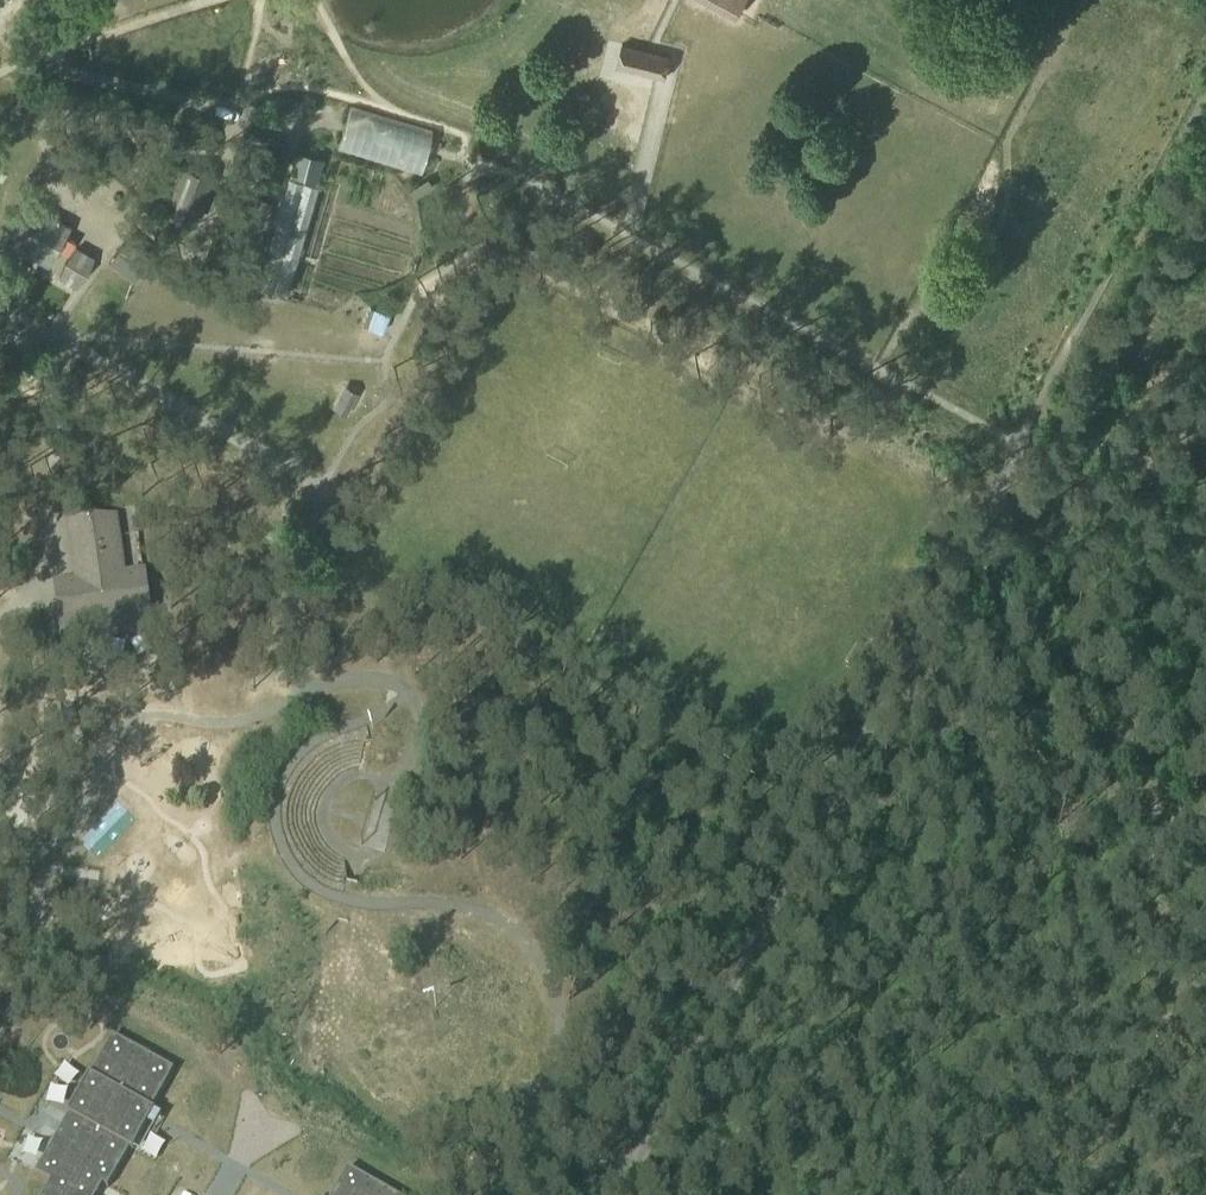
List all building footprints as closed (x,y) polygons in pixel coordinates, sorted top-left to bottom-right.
[(729,16),(735,0),(690,0),(729,16)] [(620,44),(614,69),(665,80),(671,54),(620,44)] [(181,162),(164,208),(196,221),(215,174),(181,162)] [(290,175),(259,286),(289,294),(320,183),(290,175)] [(24,196),(1,238),(50,266),(74,224),(24,196)] [(129,237),(113,260),(138,279),(155,256),(129,237)] [(78,245),(61,277),(80,288),(97,256),(78,245)] [(73,579),(53,582),(59,634),(152,621),(144,569),(126,572),(118,516),(66,525),(73,579)] [(103,1187),(108,1190),(130,1151),(132,1152),(154,1112),(152,1111),(174,1071),(112,1037),(100,1060),(94,1069),(90,1077),(89,1076),(67,1116),(68,1116),(35,1176),(50,1184),(45,1194),(99,1194),(103,1187)] [(348,1169),(333,1194),(393,1194),(348,1169)]
